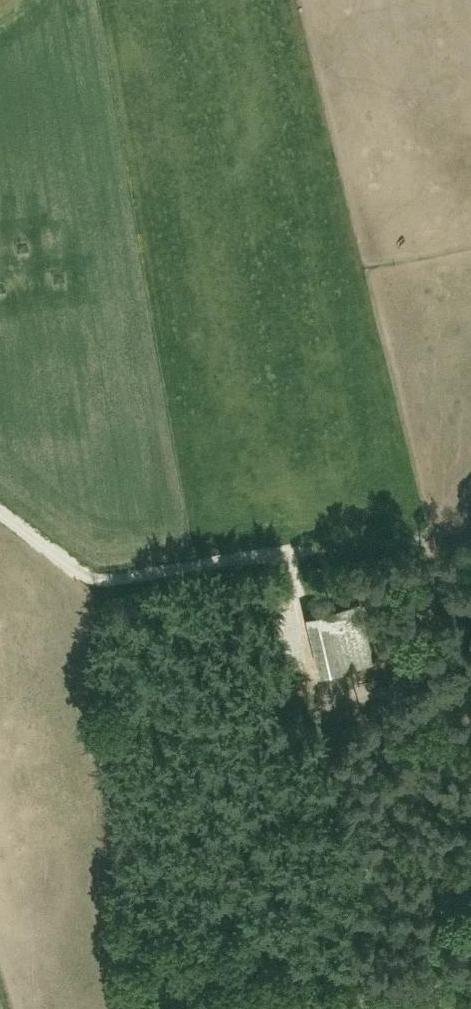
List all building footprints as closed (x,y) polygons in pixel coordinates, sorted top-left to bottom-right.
[(359,602),(315,612),(330,671),(374,660),(359,602)]
